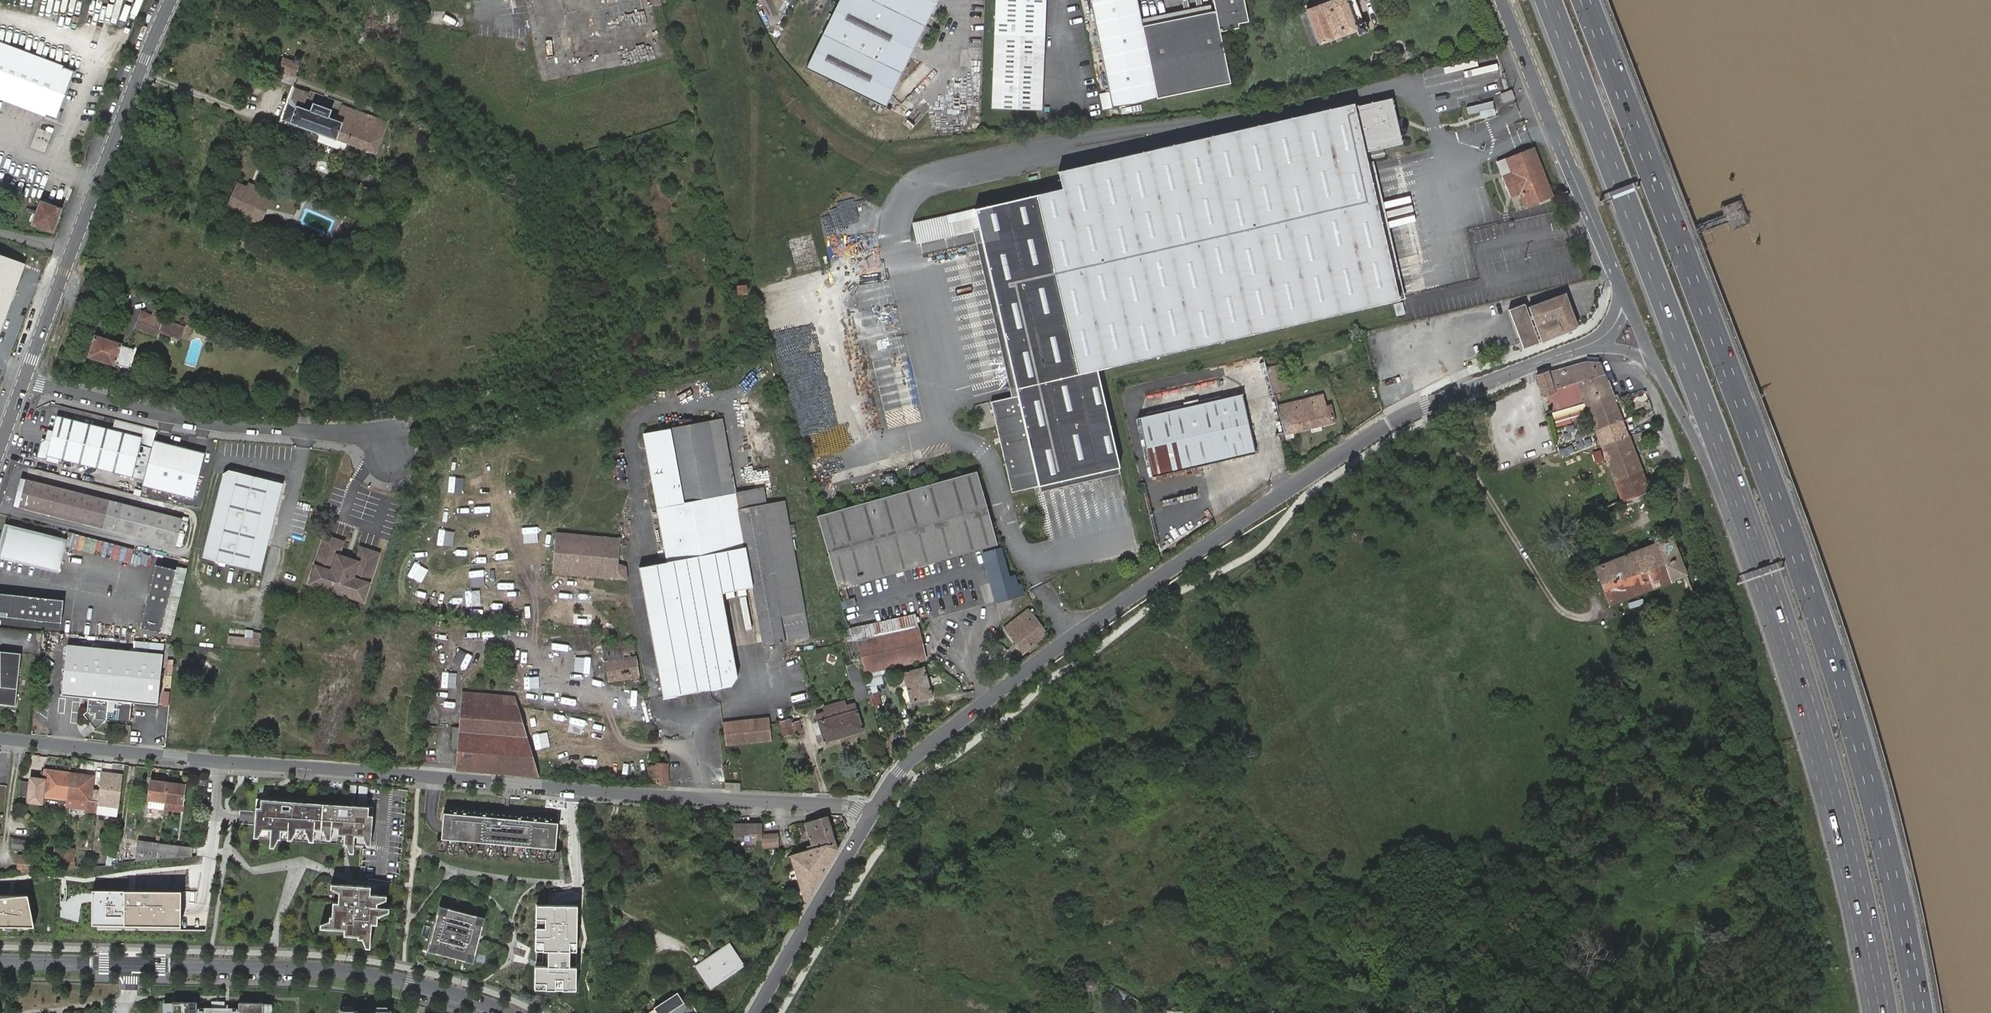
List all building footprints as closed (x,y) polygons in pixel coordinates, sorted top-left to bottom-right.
[(886,107),(913,52),(938,0),(841,0),(808,69),(886,107)] [(992,110),(1042,113),(1047,0),(997,0),(992,110)] [(1113,106),(1231,82),(1221,33),(1235,30),(1240,29),(1239,24),(1249,22),(1244,0),(1214,0),(1215,3),(1216,11),(1143,26),(1141,18),(1138,0),(1091,0),(1113,106)] [(1356,31),(1358,35),(1367,31),(1363,22),(1362,22),(1354,0),(1330,0),(1305,9),(1318,45),(1356,31)] [(1215,3),(1141,18),(1143,26),(1216,11),(1215,3)] [(389,41),(395,11),(367,5),(361,35),(389,41)] [(71,69),(0,42),(0,97),(54,117),(71,69)] [(294,61),(283,57),(278,72),(295,78),(300,63),(302,57),(296,55),(294,61)] [(282,121),(375,154),(386,122),(342,106),(336,121),(328,118),(331,111),(314,105),(311,112),(303,109),(309,94),(294,88),(282,121)] [(1512,89),(1501,93),(1504,103),(1515,98),(1512,89)] [(992,402),(1015,493),(1039,487),(1120,468),(1097,371),(1396,300),(1391,282),(1364,166),(1361,154),(1398,144),(1386,95),(1055,173),(1060,192),(973,209),(977,231),(979,243),(1016,396),(1010,398),(992,402)] [(1493,101),(1467,107),(1469,114),(1495,109),(1493,101)] [(1554,196),(1534,147),(1496,161),(1511,197),(1520,193),(1526,207),(1554,196)] [(1372,164),(1364,166),(1391,282),(1398,280),(1372,164)] [(248,189),(238,185),(227,210),(253,221),(264,196),(248,189)] [(272,199),(264,196),(253,221),(261,224),(272,199)] [(41,200),(32,224),(53,232),(62,207),(41,200)] [(911,222),(915,244),(977,231),(973,209),(911,222)] [(24,263),(0,254),(0,329),(24,263)] [(746,285),(737,286),(738,295),(746,294),(746,285)] [(1542,340),(1578,326),(1565,292),(1529,306),(1533,317),(1530,318),(1524,301),(1508,307),(1523,347),(1538,341),(1532,325),(1536,324),(1542,340)] [(1396,316),(1405,313),(1402,301),(1393,303),(1396,316)] [(153,315),(142,311),(135,329),(157,337),(163,319),(160,318),(161,313),(155,311),(153,315)] [(160,329),(181,336),(184,327),(163,319),(160,329)] [(89,358),(115,367),(115,364),(120,366),(122,358),(118,356),(121,345),(95,337),(89,358)] [(1246,360),(1249,373),(1265,370),(1262,356),(1246,360)] [(1586,363),(1543,374),(1535,377),(1537,382),(1538,385),(1542,397),(1555,393),(1563,422),(1590,413),(1600,440),(1602,447),(1629,437),(1615,401),(1601,363),(1586,363)] [(1281,364),(1267,367),(1274,393),(1288,390),(1281,364)] [(326,372),(315,368),(312,375),(323,379),(326,372)] [(1152,476),(1256,452),(1242,393),(1138,417),(1152,476)] [(1334,422),(1332,413),(1330,405),(1325,407),(1322,395),(1277,406),(1284,434),(1334,422)] [(42,438),(37,457),(46,460),(47,456),(59,459),(144,480),(154,440),(112,430),(57,416),(53,430),(51,440),(46,439),(42,438)] [(115,419),(112,430),(154,440),(156,430),(115,419)] [(664,565),(689,694),(733,686),(739,676),(723,591),(754,586),(765,643),(809,634),(785,502),(765,506),(761,489),(734,494),(721,421),(647,435),(671,563),(664,565)] [(1602,447),(1623,501),(1649,491),(1629,437),(1602,447)] [(207,454),(154,440),(144,480),(145,481),(144,486),(195,499),(207,454)] [(59,459),(47,456),(46,460),(46,462),(58,465),(59,459)] [(1120,468),(1039,487),(1040,494),(1121,475),(1120,468)] [(283,484),(230,470),(224,474),(202,556),(260,571),(283,484)] [(997,546),(993,529),(978,471),(816,517),(838,590),(997,546)] [(192,522),(32,482),(25,510),(185,549),(192,522)] [(1018,519),(1026,517),(1023,502),(1015,503),(1018,519)] [(1,555),(55,569),(63,539),(9,525),(1,555)] [(619,562),(622,540),(557,533),(554,558),(551,558),(550,572),(626,579),(627,567),(619,562)] [(123,553),(125,545),(88,537),(86,546),(123,553)] [(380,553),(363,548),(359,562),(339,555),(343,542),(327,537),(312,584),(366,600),(380,553)] [(1610,601),(1688,574),(1673,538),(1597,568),(1610,601)] [(102,564),(105,552),(90,548),(87,560),(102,564)] [(983,553),(996,602),(1020,596),(1015,576),(1008,578),(1001,549),(983,553)] [(118,577),(132,581),(137,563),(122,559),(118,577)] [(176,568),(156,563),(140,626),(159,631),(176,568)] [(665,699),(689,694),(664,565),(640,568),(665,699)] [(0,594),(0,616),(62,623),(64,600),(0,594)] [(1029,610),(1004,628),(1023,652),(1046,634),(1029,610)] [(859,661),(863,676),(925,661),(914,616),(850,630),(854,645),(859,661)] [(261,633),(253,632),(252,639),(251,646),(260,647),(261,633)] [(252,639),(228,636),(227,643),(251,646),(252,639)] [(602,646),(608,681),(639,675),(633,644),(620,646),(619,642),(602,646)] [(67,646),(63,696),(86,697),(85,710),(80,714),(92,729),(105,719),(130,721),(132,702),(158,704),(162,655),(67,646)] [(0,650),(0,703),(16,704),(20,652),(0,650)] [(845,665),(856,702),(869,698),(863,676),(859,661),(845,665)] [(924,667),(903,673),(910,703),(933,697),(924,667)] [(873,706),(881,704),(878,692),(870,694),(873,706)] [(457,770),(538,777),(518,708),(508,707),(509,697),(501,695),(500,698),(462,694),(460,729),(453,728),(452,749),(458,749),(457,770)] [(855,705),(845,708),(847,713),(827,719),(825,714),(816,717),(823,744),(864,732),(855,705)] [(847,713),(845,708),(825,714),(827,719),(847,713)] [(768,719),(759,720),(761,741),(771,740),(768,719)] [(761,741),(759,720),(722,723),(724,745),(761,741)] [(790,721),(780,724),(783,737),(801,732),(798,722),(790,725),(790,721)] [(656,772),(657,784),(668,784),(667,765),(656,765),(656,767),(652,767),(652,772),(656,772)] [(69,775),(45,772),(44,779),(40,779),(31,778),(30,783),(20,782),(19,795),(29,796),(28,800),(42,801),(42,797),(66,800),(69,775)] [(119,807),(123,775),(113,774),(113,777),(101,776),(99,791),(97,805),(117,807),(119,807)] [(93,777),(69,775),(66,800),(86,802),(85,810),(85,811),(96,813),(97,805),(99,791),(92,790),(93,777)] [(167,802),(169,784),(151,782),(149,800),(167,802)] [(185,786),(169,784),(167,802),(182,804),(185,786)] [(370,808),(256,796),(254,818),(252,837),(366,849),(370,808)] [(66,800),(66,808),(85,810),(86,802),(66,800)] [(182,804),(167,802),(167,803),(165,810),(181,812),(182,804)] [(96,813),(96,814),(116,817),(117,807),(97,805),(96,813)] [(561,845),(558,819),(444,809),(442,828),(441,847),(446,848),(448,848),(458,849),(466,850),(476,850),(484,851),(494,852),(501,853),(511,853),(519,854),(529,855),(537,856),(547,857),(548,857),(554,857),(556,845),(561,845)] [(791,857),(805,903),(837,850),(827,816),(810,822),(805,824),(812,845),(807,847),(808,851),(791,857)] [(753,825),(733,826),(734,838),(740,838),(747,844),(754,844),(753,839),(753,825)] [(761,825),(753,825),(753,839),(761,839),(761,833),(761,825)] [(777,832),(761,833),(761,839),(762,848),(779,846),(777,832)] [(29,841),(13,839),(13,848),(28,849),(29,841)] [(136,861),(155,860),(158,844),(138,842),(136,861)] [(158,844),(155,860),(181,857),(196,856),(197,849),(158,844)] [(446,856),(446,851),(446,848),(441,847),(441,850),(437,851),(436,855),(437,859),(440,860),(444,859),(446,856)] [(458,857),(458,852),(458,849),(448,848),(448,856),(449,860),(452,861),(456,860),(458,857)] [(61,850),(64,863),(73,862),(71,849),(61,850)] [(55,864),(64,863),(61,850),(54,851),(55,864)] [(475,858),(476,854),(476,850),(466,850),(465,857),(466,861),(470,863),(473,862),(475,858)] [(493,860),(493,855),(494,852),(484,851),(483,859),(484,863),(488,864),(491,863),(493,860)] [(511,861),(511,857),(511,853),(501,853),(501,861),(502,864),(505,866),(509,865),(511,861)] [(528,863),(529,858),(529,855),(519,854),(518,862),(519,866),(523,867),(526,866),(528,863)] [(30,855),(19,855),(17,873),(32,871),(30,855)] [(546,860),(547,857),(537,856),(536,864),(537,867),(541,869),(544,868),(546,864),(546,860)] [(558,865),(557,862),(553,860),(554,857),(548,857),(548,865),(549,868),(552,870),(556,869),(558,865)] [(370,887),(338,884),(330,884),(329,888),(338,893),(337,902),(332,902),(330,916),(328,916),(328,920),(319,924),(319,928),(327,929),(343,930),(342,935),(357,936),(356,939),(361,939),(364,948),(369,948),(369,940),(370,924),(376,924),(376,916),(379,917),(379,916),(387,912),(388,908),(379,907),(376,907),(376,903),(385,900),(385,896),(369,894),(370,887)] [(185,889),(94,888),(93,925),(184,926),(185,889)] [(37,927),(32,895),(0,894),(0,927),(37,927)] [(445,916),(447,909),(440,907),(438,914),(445,916)] [(474,955),(484,919),(447,909),(445,916),(438,914),(431,944),(437,946),(436,952),(466,960),(467,954),(474,955)] [(436,952),(437,946),(431,944),(429,950),(436,952)] [(707,969),(716,982),(743,964),(734,951),(707,969)] [(472,962),(474,955),(467,954),(466,960),(472,962)] [(710,987),(716,982),(707,969),(701,973),(710,987)] [(1098,979),(1095,976),(1088,980),(1085,983),(1084,984),(1084,986),(1085,989),(1086,991),(1089,991),(1091,991),(1095,989),(1096,985),(1095,984),(1095,983),(1098,979)] [(1131,997),(1112,986),(1107,994),(1126,1005),(1131,997)] [(688,1006),(686,1007),(676,992),(653,1008),(657,1012),(693,1012),(688,1006)] [(172,1002),(172,1003),(172,1011),(172,1012),(197,1012),(197,1009),(197,1002),(172,1002)] [(213,1002),(213,1012),(224,1012),(224,1002),(213,1002)] [(239,1002),(239,1009),(239,1012),(264,1012),(264,1002),(239,1002)] [(172,1003),(164,1003),(163,1011),(172,1011),(172,1003)]
